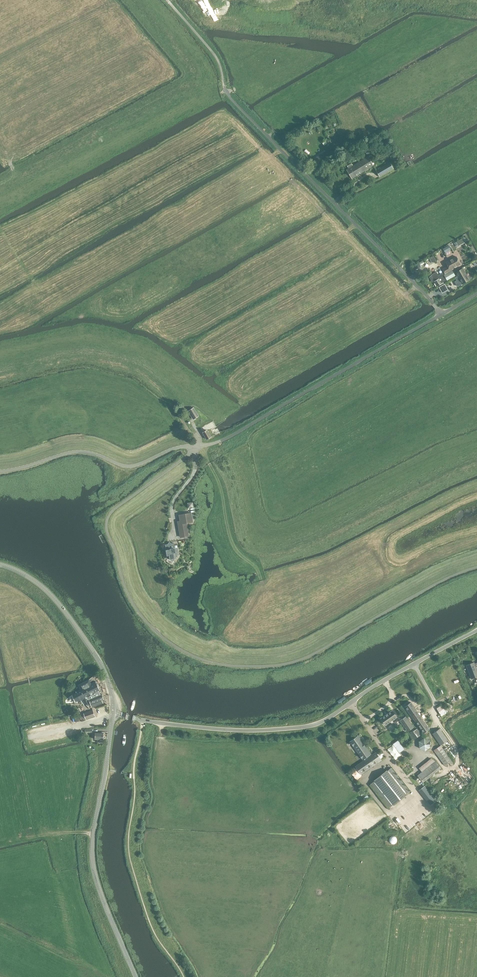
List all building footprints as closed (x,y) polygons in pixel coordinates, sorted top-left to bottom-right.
[(334,152),(332,147),(314,158),(316,163),(334,152)] [(368,157),(357,163),(363,172),(373,166),(368,157)] [(363,172),(357,163),(352,166),(351,166),(352,165),(350,162),(346,164),(349,169),(346,170),(352,179),(363,172)] [(379,177),(393,169),(389,163),(376,171),(379,177)] [(457,257),(456,256),(446,262),(448,266),(443,269),(445,273),(453,269),(461,264),(458,260),(458,259),(457,257)] [(462,267),(455,272),(462,284),(469,280),(462,267)] [(452,270),(444,275),(447,280),(455,276),(452,270)] [(434,281),(436,285),(446,280),(444,276),(440,278),(437,272),(431,275),(435,281),(434,281)] [(445,284),(439,287),(442,293),(448,290),(445,284)] [(193,408),(188,411),(193,420),(198,416),(193,408)] [(207,439),(212,436),(208,429),(203,432),(207,439)] [(180,521),(178,521),(181,537),(189,536),(186,523),(193,522),(192,513),(179,515),(180,521)] [(177,545),(174,546),(173,543),(166,545),(167,556),(168,558),(169,559),(170,559),(173,561),(175,558),(176,558),(176,556),(177,556),(176,552),(178,552),(177,548),(177,545)] [(466,665),(472,679),(476,677),(476,670),(475,666),(476,666),(476,663),(475,664),(474,662),(466,665)] [(98,685),(96,682),(92,684),(89,679),(79,685),(81,689),(76,692),(77,693),(72,695),(76,702),(77,701),(78,702),(81,700),(81,701),(84,699),(83,699),(84,698),(87,704),(88,706),(91,705),(92,707),(103,703),(102,700),(104,700),(102,694),(101,694),(100,691),(99,688),(98,689),(98,688),(100,687),(99,684),(98,685)] [(436,708),(443,718),(447,716),(446,713),(448,712),(450,711),(451,713),(454,711),(450,701),(446,703),(448,707),(446,708),(446,707),(444,709),(441,705),(436,708)] [(416,710),(411,702),(405,707),(410,714),(424,733),(429,729),(416,710)] [(95,716),(93,710),(84,713),(84,714),(79,715),(81,721),(86,719),(95,716)] [(381,718),(387,728),(392,724),(393,726),(400,721),(408,731),(413,727),(405,715),(399,720),(397,717),(392,710),(381,718)] [(417,729),(410,734),(414,739),(421,734),(417,729)] [(440,729),(433,734),(443,749),(443,748),(444,750),(451,745),(440,729)] [(358,736),(350,741),(363,759),(364,758),(365,760),(356,766),(361,774),(381,760),(376,752),(371,756),(370,754),(358,736)] [(419,742),(420,748),(425,750),(430,747),(430,741),(424,738),(419,742)] [(398,740),(392,744),(399,754),(405,749),(398,740)] [(436,753),(445,766),(451,761),(444,750),(443,748),(443,749),(436,753)] [(418,776),(423,782),(441,768),(436,761),(418,776)] [(410,791),(391,768),(387,771),(387,770),(374,780),(375,781),(371,784),(389,808),(393,804),(394,805),(407,795),(406,794),(410,791)] [(431,793),(425,786),(419,790),(425,798),(431,793)]
